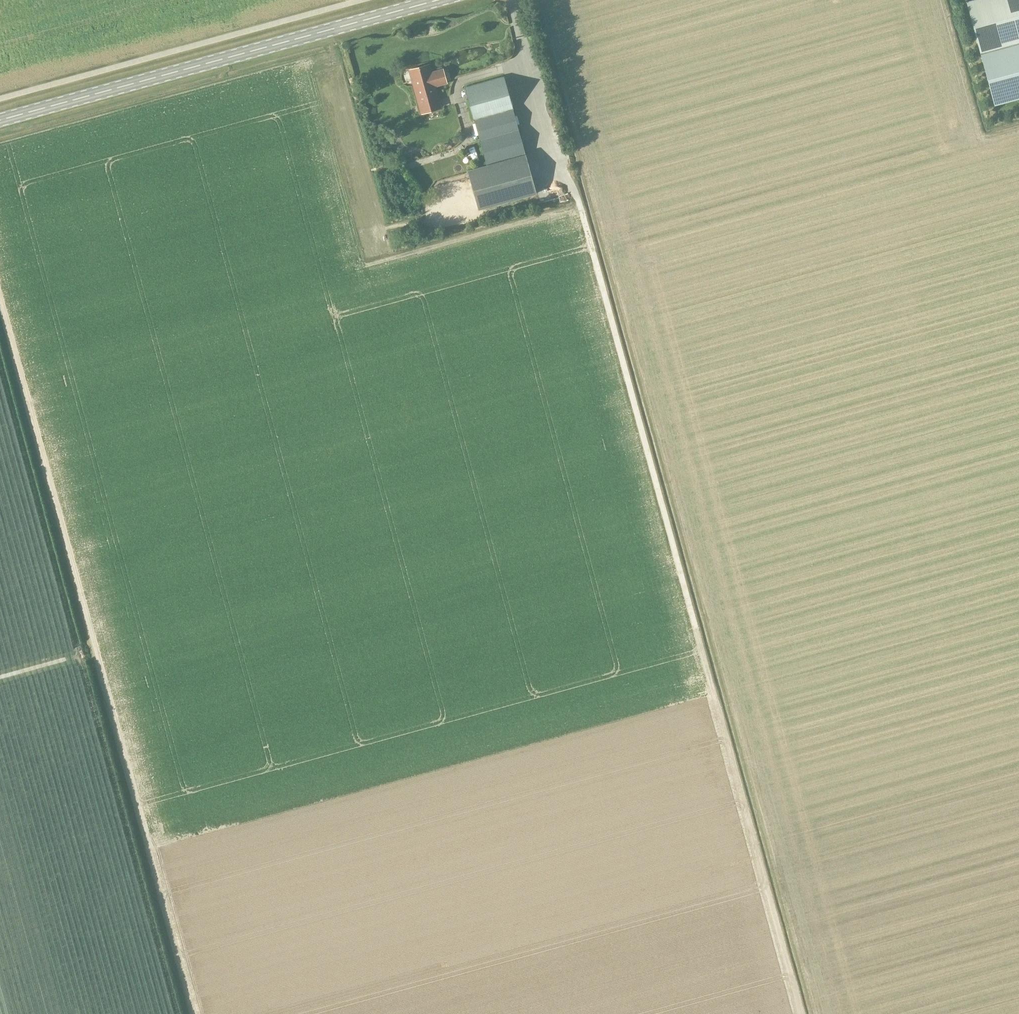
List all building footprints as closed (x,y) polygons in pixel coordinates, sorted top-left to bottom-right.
[(966,1),(979,51),(1018,40),(1018,0),(970,0),(966,1)] [(979,51),(993,104),(1018,97),(1018,40),(979,51)] [(442,71),(430,74),(428,65),(418,68),(415,68),(412,68),(410,70),(409,73),(410,76),(412,78),(422,112),(439,108),(433,85),(446,82),(442,71)] [(475,120),(513,110),(503,76),(465,87),(475,120)] [(513,110),(475,120),(474,121),(487,165),(468,170),(478,209),(536,194),(525,152),(513,109),(513,110)]
